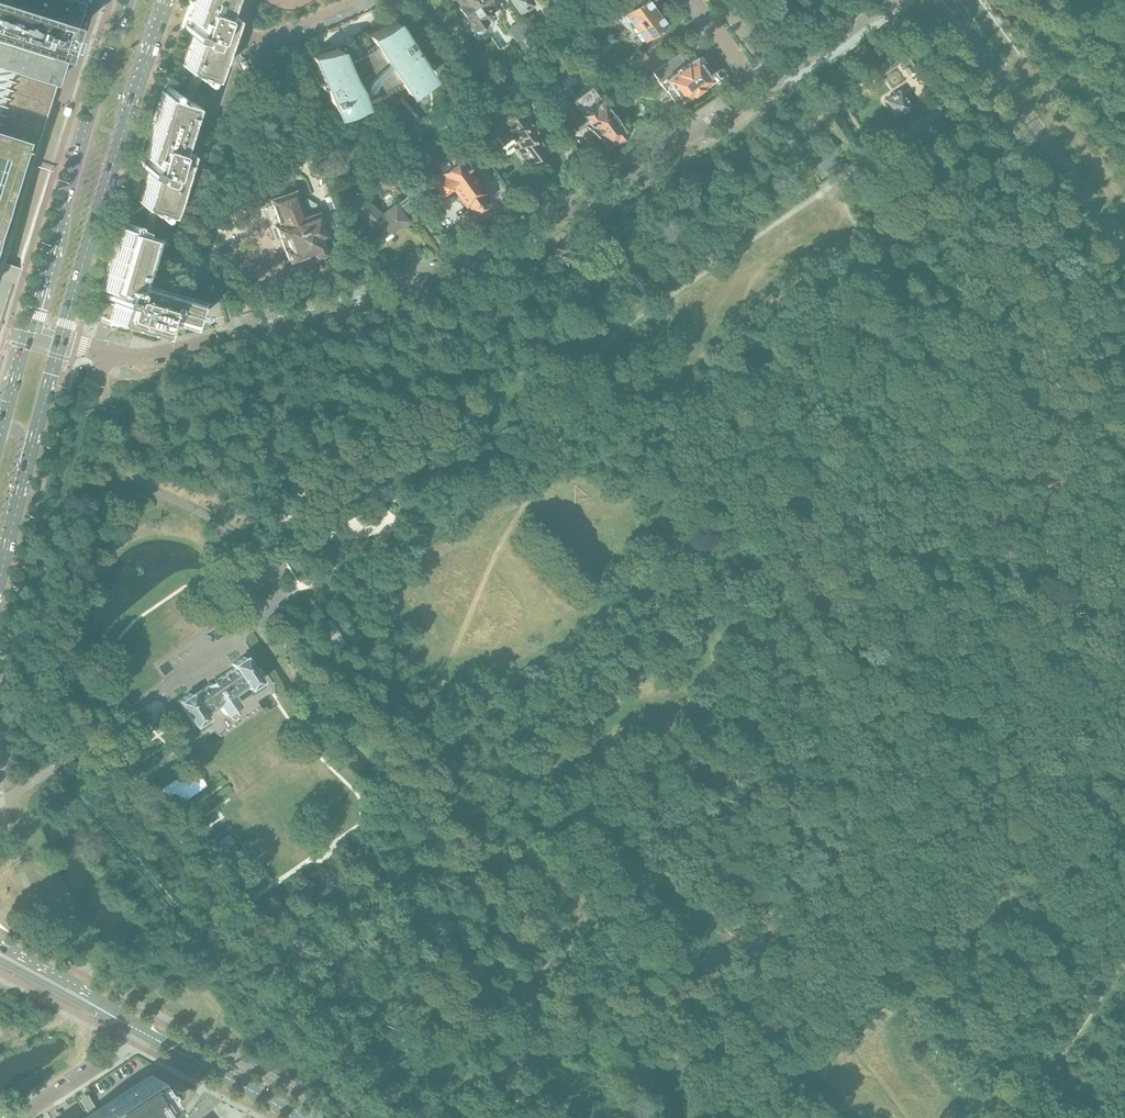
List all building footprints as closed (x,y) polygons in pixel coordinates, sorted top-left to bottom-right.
[(28,157),(50,85),(56,69),(62,48),(66,49),(68,40),(65,39),(77,2),(78,0),(0,0),(0,244),(28,157)] [(226,0),(191,0),(193,1),(188,18),(191,19),(189,25),(187,26),(186,30),(186,31),(187,31),(191,33),(190,34),(194,36),(184,64),(183,66),(185,67),(185,66),(189,68),(203,73),(202,76),(201,77),(202,79),(203,80),(205,80),(206,79),(207,78),(208,75),(210,75),(210,76),(212,76),(213,75),(212,74),(217,61),(218,60),(217,59),(222,46),(223,46),(223,45),(227,31),(228,31),(234,14),(226,11),(226,12),(222,11),(226,0)] [(471,0),(456,0),(459,4),(457,6),(458,8),(471,0)] [(496,9),(490,2),(491,1),(490,0),(471,0),(458,8),(463,16),(464,16),(470,26),(465,29),(465,30),(465,32),(466,33),(467,33),(469,32),(473,30),(475,33),(476,34),(479,34),(481,34),(483,33),(484,31),(484,29),(484,27),(482,24),(486,21),(484,17),(496,9)] [(531,0),(510,0),(518,12),(533,2),(531,0)] [(654,9),(647,0),(636,0),(635,1),(635,0),(628,5),(629,6),(616,15),(623,24),(623,23),(627,29),(654,9)] [(656,29),(664,23),(654,9),(627,29),(631,34),(633,32),(640,41),(642,39),(650,34),(651,34),(652,36),(658,32),(656,30),(657,30),(656,29)] [(521,18),(528,29),(538,23),(531,11),(521,18)] [(429,76),(392,19),(369,35),(375,44),(374,46),(370,49),(366,51),(364,52),(361,49),(358,52),(355,54),(357,56),(354,57),(350,59),(343,62),(337,48),(334,49),(332,45),(315,52),(312,53),(312,54),(310,54),(313,63),(335,114),(361,103),(360,101),(364,97),(369,94),(374,91),(379,87),(387,84),(392,81),(398,79),(405,90),(429,76)] [(622,31),(618,26),(613,30),(617,35),(622,31)] [(537,43),(529,31),(515,40),(523,52),(537,43)] [(558,42),(541,61),(547,66),(564,47),(558,42)] [(709,78),(707,76),(697,62),(693,56),(687,60),(683,63),(677,54),(674,50),(666,56),(669,59),(654,70),(650,63),(637,72),(642,79),(652,72),(659,80),(658,81),(664,90),(665,89),(674,103),(689,93),(700,86),(699,85),(709,78)] [(634,70),(649,59),(643,51),(628,62),(634,70)] [(896,65),(900,63),(903,68),(904,69),(908,74),(916,69),(912,64),(908,58),(907,57),(905,56),(903,55),(902,54),(901,54),(899,54),(897,54),(896,54),(894,54),(892,56),(861,76),(864,81),(883,69),(885,73),(896,66),(896,65)] [(518,75),(509,62),(496,71),(505,84),(518,75)] [(858,86),(855,81),(847,86),(850,91),(858,86)] [(624,132),(600,99),(591,86),(571,100),(580,112),(589,125),(587,126),(594,135),(595,134),(596,135),(596,134),(604,145),(612,139),(613,140),(624,132)] [(187,151),(188,151),(188,149),(186,148),(186,149),(185,148),(188,141),(179,138),(181,132),(182,131),(181,131),(186,117),(186,116),(190,102),(191,102),(191,100),(189,100),(185,99),(179,97),(172,94),(173,91),(173,90),(172,88),(171,87),(169,87),(168,88),(167,89),(166,93),(164,92),(164,91),(162,91),(162,93),(161,93),(158,107),(157,107),(157,108),(153,122),(152,123),(153,123),(148,137),(142,154),(146,155),(144,161),(142,162),(141,166),(142,168),(150,170),(149,172),(145,186),(142,195),(139,203),(141,203),(159,208),(158,212),(158,213),(159,215),(160,215),(161,215),(163,215),(163,213),(164,210),(166,211),(168,212),(169,210),(168,210),(173,196),(174,195),(173,195),(178,181),(178,180),(182,166),(183,166),(183,165),(187,151)] [(910,106),(899,90),(885,99),(896,115),(910,106)] [(546,149),(535,134),(537,132),(526,117),(524,118),(517,109),(515,110),(513,107),(511,107),(508,109),(507,112),(509,114),(503,118),(504,119),(492,128),(499,138),(503,135),(506,139),(508,140),(511,139),(512,138),(517,145),(514,148),(525,164),(538,154),(538,155),(540,155),(543,153),(543,151),(546,149)] [(575,124),(568,115),(561,120),(568,130),(575,124)] [(487,197),(470,173),(474,170),(467,159),(462,162),(457,155),(453,154),(450,156),(450,160),(451,162),(448,165),(445,161),(436,168),(439,171),(428,179),(429,179),(425,182),(425,183),(424,184),(425,186),(426,187),(427,188),(429,187),(433,185),(439,194),(450,187),(463,204),(464,203),(469,210),(473,208),(475,209),(480,205),(480,202),(483,200),(482,199),(486,197),(487,197)] [(320,236),(323,235),(325,234),(316,211),(305,215),(295,189),(269,199),(279,224),(275,226),(288,260),(311,252),(313,257),(326,252),(320,236)] [(406,220),(397,207),(389,213),(387,210),(382,214),(359,194),(349,206),(369,224),(367,226),(368,227),(369,226),(382,237),(383,236),(382,235),(387,232),(386,231),(388,230),(390,232),(406,220)] [(194,304),(197,294),(198,292),(196,291),(196,292),(182,287),(181,287),(180,287),(167,283),(165,282),(165,283),(151,279),(151,278),(150,278),(137,274),(141,261),(141,259),(145,245),(145,246),(146,244),(145,244),(150,230),(150,228),(149,228),(148,228),(145,227),(138,225),(131,223),(132,220),(132,218),(131,217),(129,216),(128,216),(126,218),(125,221),(123,221),(123,220),(121,220),(121,222),(117,236),(116,237),(117,237),(112,251),(112,252),(108,266),(107,267),(108,267),(103,281),(103,283),(113,286),(112,287),(111,287),(109,288),(108,292),(109,293),(112,294),(106,313),(123,318),(132,320),(137,322),(138,322),(152,326),(152,327),(154,327),(155,325),(154,325),(158,312),(172,316),(173,316),(187,320),(189,321),(193,309),(196,310),(197,310),(198,310),(199,308),(199,307),(199,305),(197,305),(194,304)] [(204,248),(200,230),(186,233),(191,252),(204,248)] [(280,555),(288,549),(284,544),(276,550),(280,555)] [(279,561),(279,562),(279,563),(279,564),(280,565),(281,566),(283,566),(284,567),(285,566),(286,566),(287,567),(293,576),(302,570),(292,556),(288,559),(287,558),(286,558),(285,557),(283,557),(282,557),(281,558),(280,559),(279,561)] [(382,575),(394,566),(389,558),(377,567),(382,575)] [(322,586),(318,588),(323,597),(327,595),(322,586)] [(334,626),(327,616),(317,622),(325,633),(334,626)] [(233,695),(245,687),(248,691),(262,682),(244,655),(230,664),(232,668),(218,678),(212,682),(206,686),(192,695),(189,692),(175,701),(186,716),(184,718),(191,728),(192,726),(193,728),(207,719),(204,715),(217,706),(224,716),(239,705),(233,695)] [(80,1117),(141,1117),(166,1102),(159,1091),(160,1089),(161,1089),(162,1089),(164,1088),(165,1087),(165,1085),(165,1083),(164,1082),(162,1081),(161,1081),(159,1081),(158,1082),(157,1083),(157,1085),(154,1085),(147,1074),(94,1108),(87,1113),(80,1117)]
